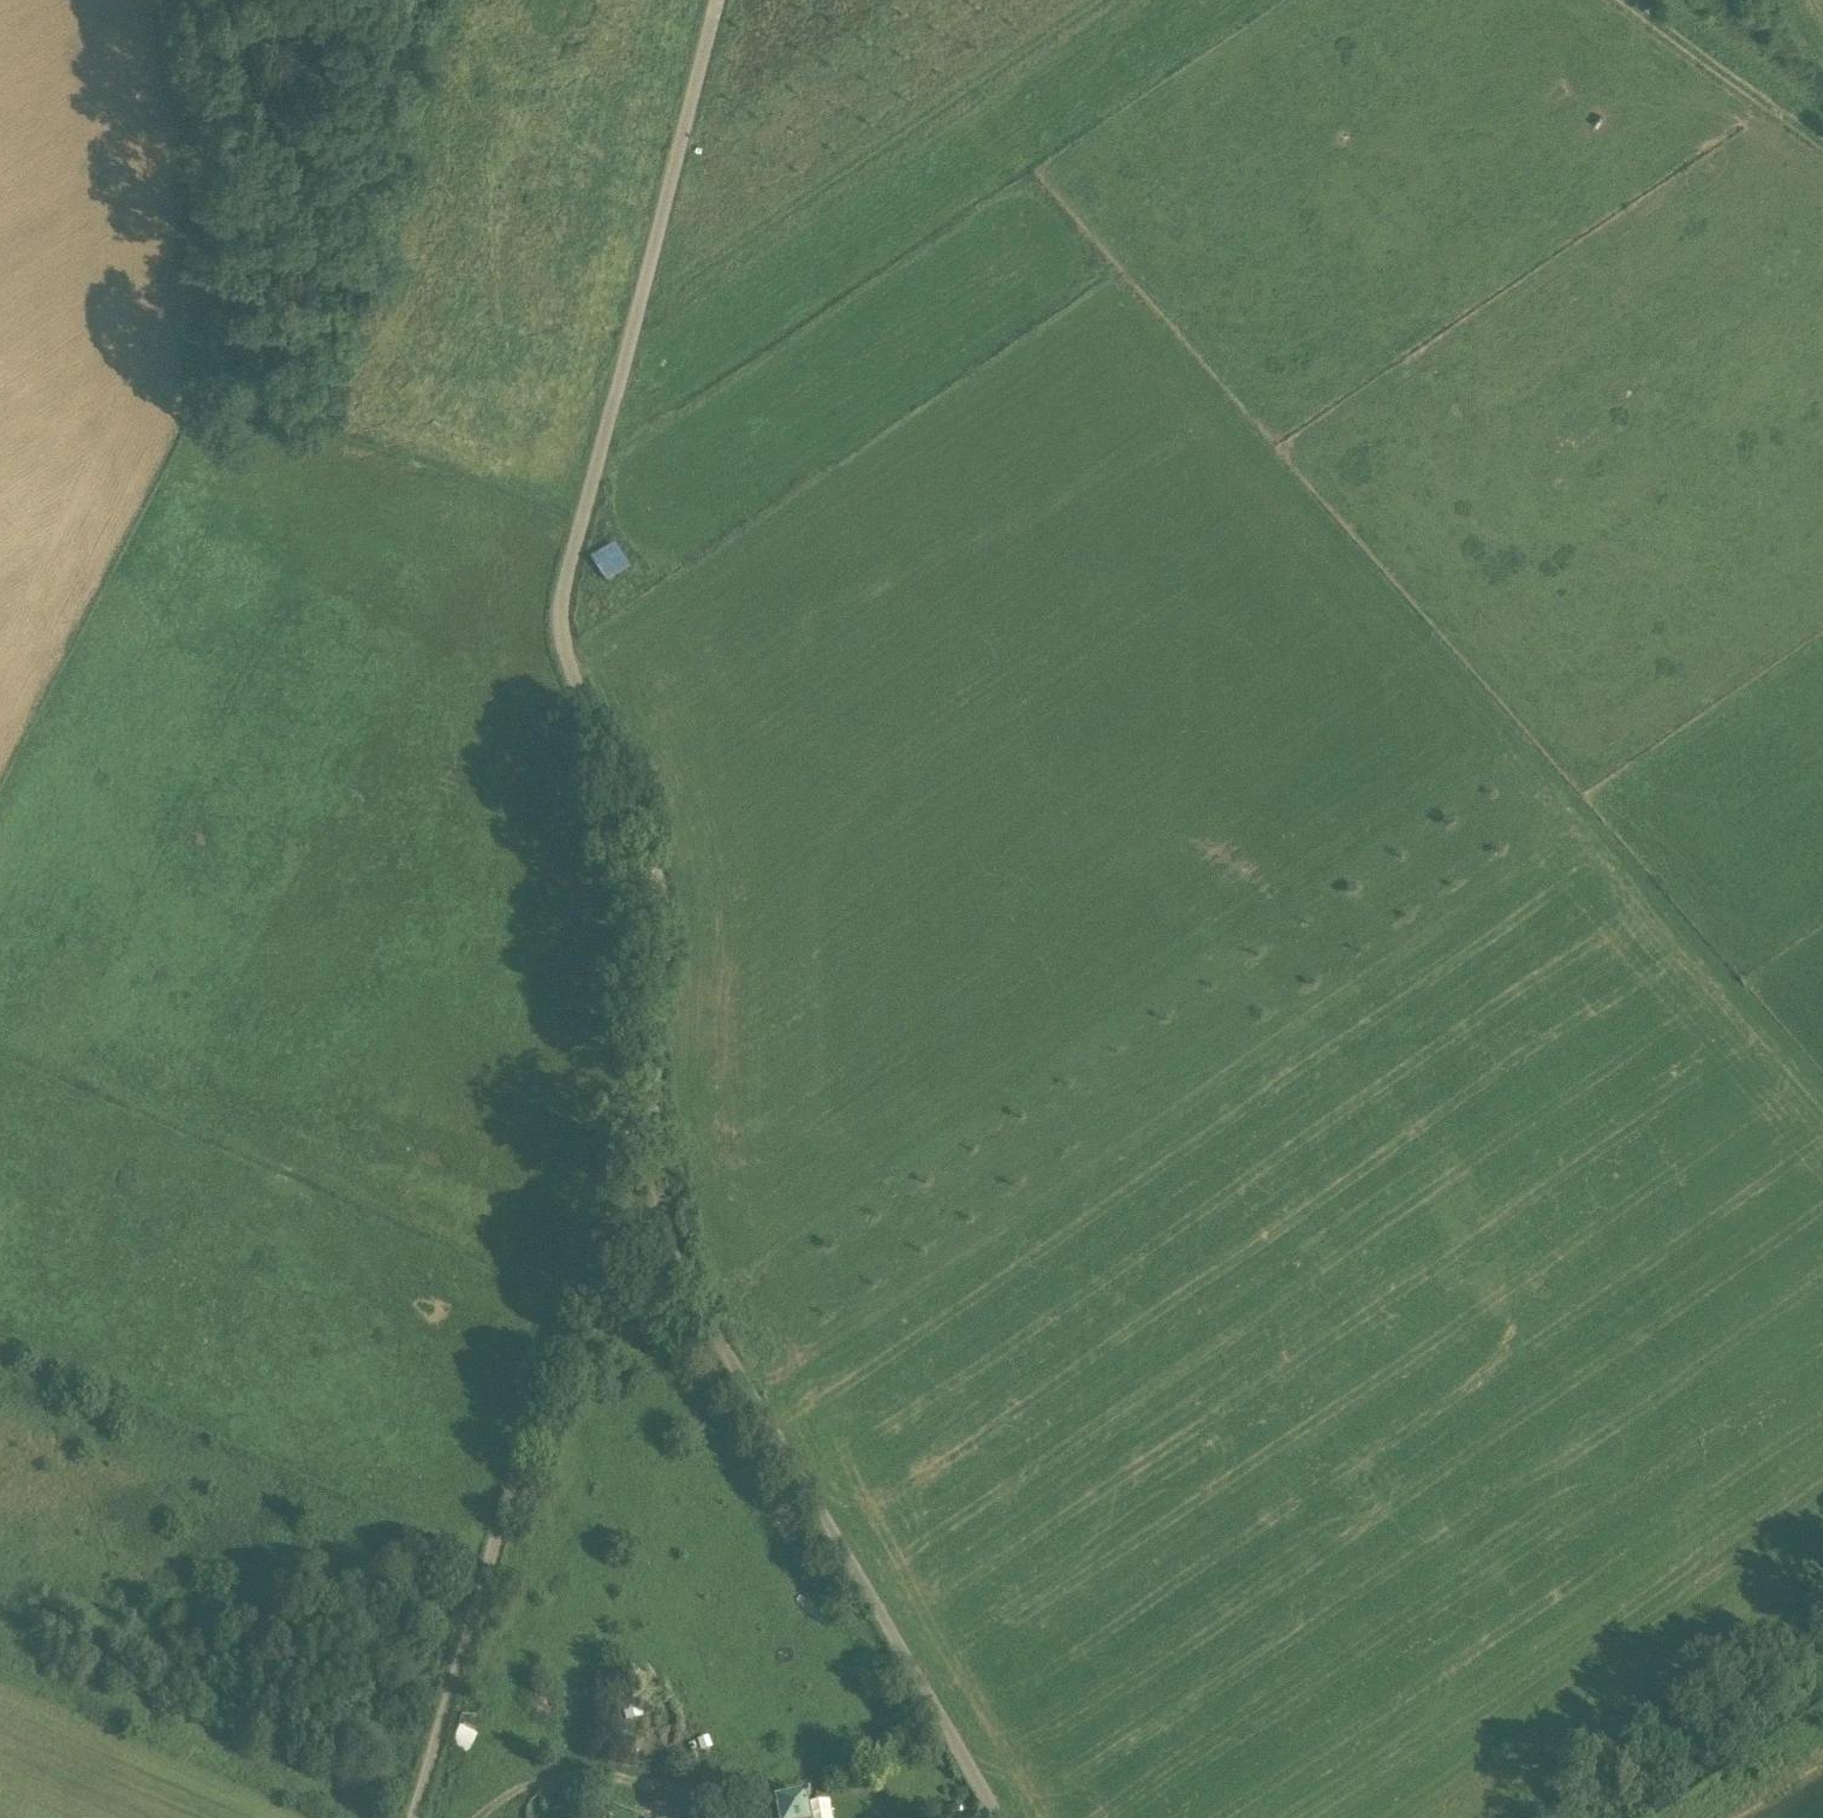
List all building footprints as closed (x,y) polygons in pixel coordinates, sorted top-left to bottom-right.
[(595,561),(609,585),(634,570),(620,546),(595,561)] [(774,1808),(775,1815),(757,1817),(809,1817),(806,1802),(774,1808)]
